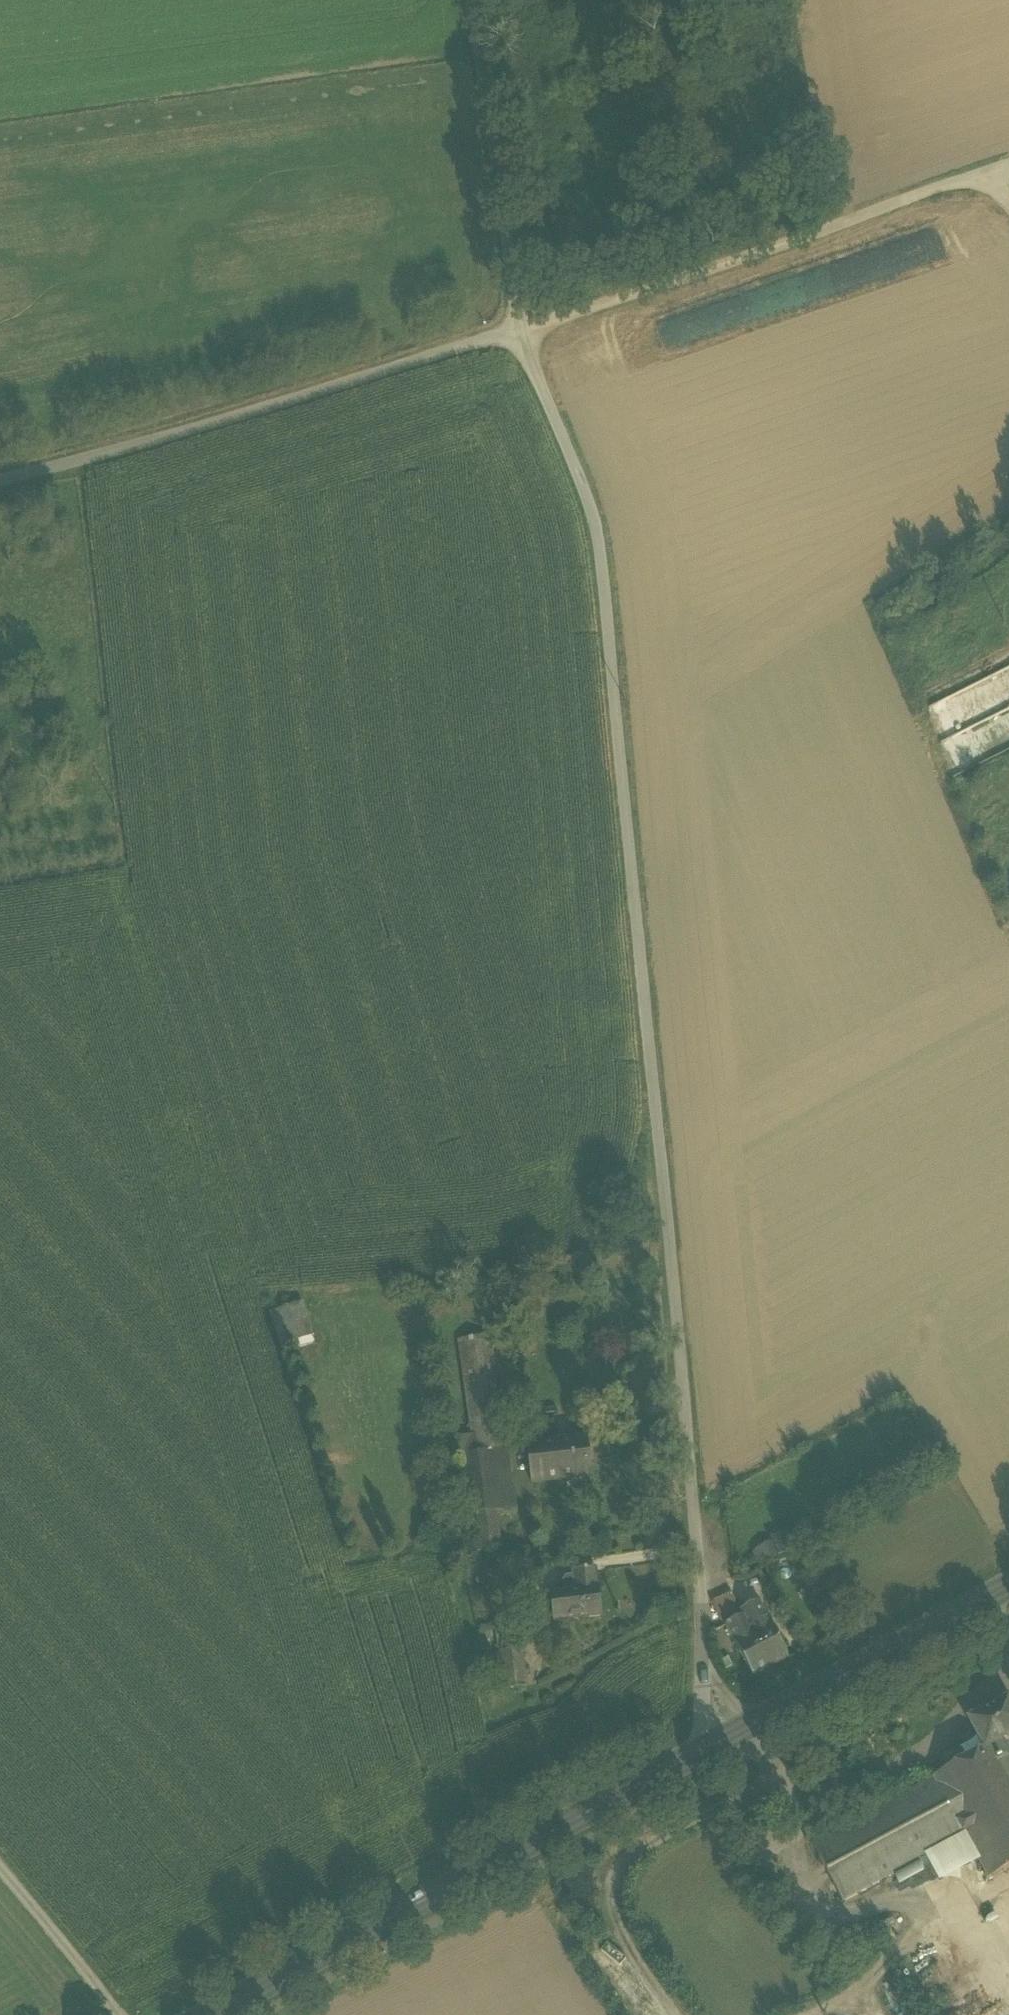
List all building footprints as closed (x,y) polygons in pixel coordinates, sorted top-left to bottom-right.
[(1008,745),(1008,670),(930,702),(945,740),(965,732),(972,750),(980,747),(984,755),(1008,745)] [(284,1353),(318,1343),(306,1301),(272,1311),(284,1353)] [(495,1335),(461,1339),(480,1513),(514,1509),(495,1335)] [(589,1441),(528,1448),(532,1483),(593,1477),(589,1441)] [(752,1547),(758,1561),(798,1545),(792,1531),(752,1547)] [(579,1592),(552,1595),(556,1623),(601,1618),(595,1572),(587,1573),(587,1572),(585,1572),(585,1574),(577,1575),(579,1592)] [(788,1659),(758,1603),(741,1612),(744,1617),(754,1636),(757,1635),(766,1651),(765,1652),(773,1667),(788,1659)] [(754,1636),(744,1617),(726,1627),(752,1677),(773,1667),(765,1652),(766,1651),(757,1635),(754,1636)] [(968,1723),(984,1753),(967,1762),(976,1778),(994,1768),(1001,1780),(1008,1776),(1008,1702),(1008,1701),(968,1723)] [(967,1762),(961,1750),(945,1759),(951,1771),(967,1762)] [(1001,1780),(994,1768),(976,1778),(967,1762),(951,1771),(935,1780),(935,1781),(966,1837),(991,1881),(1008,1871),(1008,1776),(1001,1780)] [(966,1837),(935,1781),(813,1849),(844,1905),(966,1837)]
